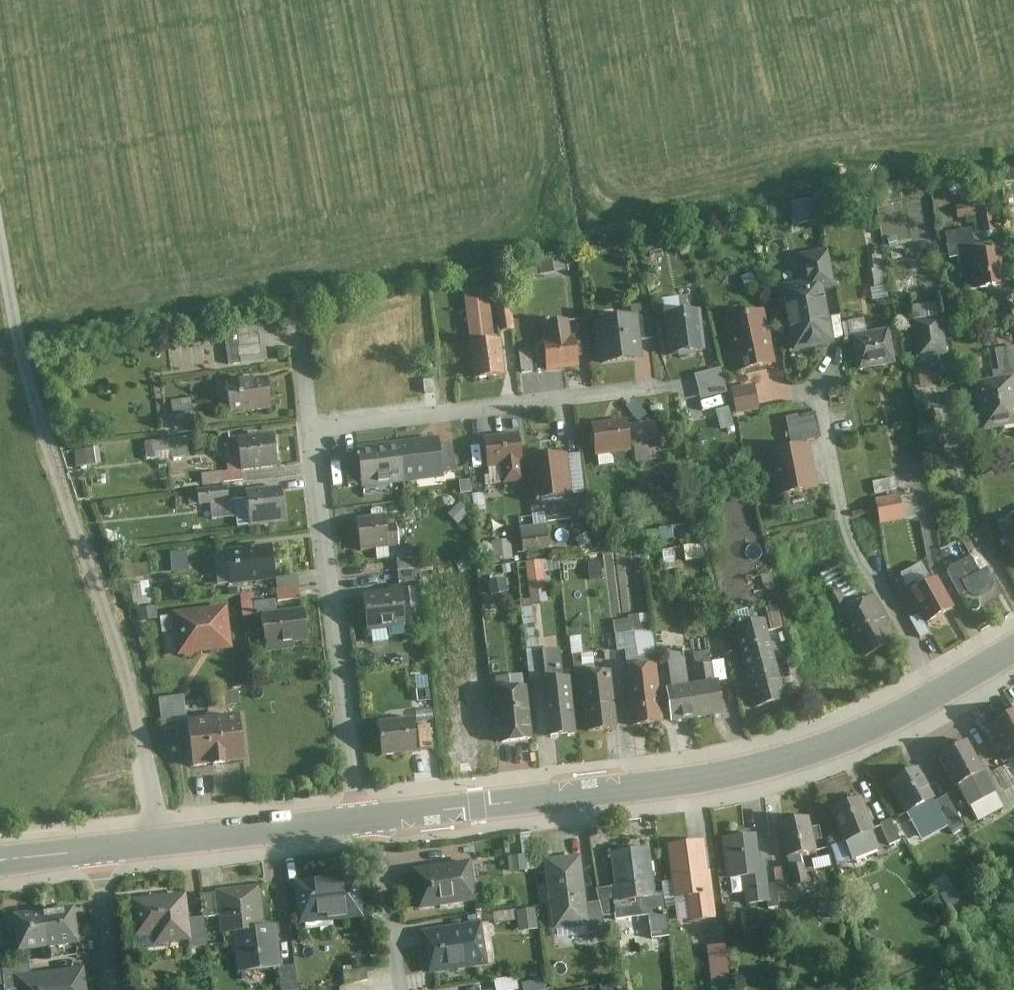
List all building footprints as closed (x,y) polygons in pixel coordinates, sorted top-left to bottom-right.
[(821,220),(816,196),(793,200),(797,224),(821,220)] [(805,282),(782,286),(795,353),(837,345),(827,292),(837,290),(830,249),(800,255),(805,282)] [(1009,286),(1003,250),(963,256),(969,293),(1009,286)] [(490,288),(465,290),(475,380),(500,378),(490,288)] [(701,312),(668,316),(672,356),(706,352),(701,312)] [(776,365),(765,313),(727,320),(738,373),(776,365)] [(950,355),(944,317),(915,322),(921,360),(950,355)] [(639,318),(598,323),(603,365),(644,360),(639,318)] [(546,340),(549,372),(581,368),(577,336),(572,337),(570,321),(546,323),(548,340),(546,340)] [(259,358),(259,328),(229,328),(229,358),(259,358)] [(890,329),(854,335),(860,370),(896,364),(890,329)] [(975,384),(984,432),(1013,427),(1013,377),(975,384)] [(269,379),(228,383),(231,415),(272,411),(269,379)] [(762,410),(756,386),(733,392),(739,416),(762,410)] [(172,400),(177,427),(199,422),(194,396),(172,400)] [(816,414),(788,419),(793,445),(821,440),(816,414)] [(642,447),(659,448),(660,420),(643,420),(642,447)] [(628,421),(594,425),(598,457),(632,453),(628,421)] [(198,470),(199,483),(241,479),(236,434),(223,435),(227,467),(198,470)] [(275,434),(239,439),(243,472),(279,467),(275,434)] [(520,434),(485,438),(489,470),(502,468),(505,486),(526,484),(520,434)] [(149,458),(190,455),(189,436),(148,438),(149,458)] [(439,438),(399,443),(405,484),(445,479),(439,438)] [(405,484),(399,443),(357,449),(362,490),(405,484)] [(77,448),(78,463),(102,462),(102,446),(77,448)] [(818,491),(810,447),(771,454),(779,498),(818,491)] [(565,454),(530,459),(536,502),(570,498),(565,454)] [(896,479),(875,483),(877,494),(898,491),(896,479)] [(228,487),(199,491),(201,506),(230,502),(228,487)] [(282,488),(248,492),(252,528),(286,524),(282,488)] [(900,496),(877,501),(882,525),(905,521),(900,496)] [(588,507),(574,509),(577,532),(591,530),(588,507)] [(1002,519),(1006,528),(1013,525),(1013,514),(1002,519)] [(386,516),(358,520),(362,553),(401,549),(398,524),(387,525),(386,516)] [(549,522),(518,525),(521,553),(552,550),(549,522)] [(514,538),(495,539),(496,559),(515,558),(514,538)] [(706,540),(663,548),(667,566),(709,558),(706,540)] [(272,549),(228,553),(232,586),(275,582),(272,549)] [(398,561),(399,573),(419,571),(418,559),(398,561)] [(547,560),(531,560),(531,601),(548,600),(547,560)] [(973,560),(950,572),(963,598),(970,594),(982,601),(991,598),(996,592),(991,570),(981,575),(973,560)] [(827,599),(852,641),(856,639),(868,660),(896,645),(883,621),(888,618),(875,596),(865,601),(843,565),(823,575),(830,587),(837,584),(841,591),(827,599)] [(419,571),(399,573),(400,585),(420,583),(419,571)] [(300,574),(278,575),(280,599),(301,598),(300,574)] [(956,614),(937,582),(911,596),(930,629),(956,614)] [(406,604),(425,601),(423,588),(403,591),(406,604)] [(402,593),(364,597),(368,635),(406,630),(402,593)] [(772,626),(783,625),(781,604),(770,605),(772,626)] [(227,608),(172,615),(177,658),(232,652),(227,608)] [(305,610),(263,615),(266,648),(309,643),(305,610)] [(651,612),(616,618),(623,658),(658,652),(651,612)] [(787,704),(765,620),(734,628),(757,712),(787,704)] [(577,736),(571,679),(566,680),(562,652),(540,654),(550,739),(577,736)] [(695,688),(700,721),(725,717),(720,684),(716,685),(711,652),(693,655),(698,687),(695,688)] [(665,727),(658,665),(629,668),(636,730),(665,727)] [(431,668),(415,669),(417,696),(433,695),(431,668)] [(617,732),(610,671),(583,674),(590,735),(617,732)] [(700,721),(695,688),(669,691),(674,725),(700,721)] [(533,744),(528,690),(496,693),(501,747),(533,744)] [(162,695),(164,721),(189,719),(187,693),(162,695)] [(486,748),(481,693),(447,696),(452,751),(486,748)] [(990,721),(1012,758),(1013,757),(1013,706),(990,721)] [(239,716),(190,722),(195,771),(245,765),(239,716)] [(412,720),(380,723),(384,760),(416,757),(412,720)] [(419,747),(434,745),(431,724),(416,726),(419,747)] [(968,736),(941,751),(970,805),(997,790),(968,736)] [(1003,764),(1013,783),(1013,757),(1012,758),(1003,764)] [(993,770),(1005,790),(1013,785),(1013,783),(1003,764),(993,770)] [(917,765),(891,780),(908,809),(934,794),(917,765)] [(965,822),(948,793),(935,800),(952,829),(965,822)] [(863,794),(833,805),(853,857),(883,844),(863,794)] [(817,849),(809,813),(782,819),(790,855),(817,849)] [(894,818),(882,824),(892,844),(904,839),(894,818)] [(757,832),(723,836),(728,874),(745,872),(749,902),(771,900),(765,857),(761,858),(757,832)] [(713,916),(703,838),(670,842),(676,892),(688,891),(691,919),(713,916)] [(655,893),(649,846),(611,850),(615,884),(619,911),(619,916),(649,912),(652,935),(670,934),(665,892),(655,893)] [(586,901),(580,852),(545,857),(554,927),(589,923),(586,901)] [(470,856),(411,864),(417,906),(476,897),(470,856)] [(788,886),(785,864),(775,865),(777,887),(788,886)] [(358,869),(293,876),(298,921),(363,914),(358,869)] [(259,882),(215,887),(216,890),(218,913),(220,932),(233,930),(238,970),(281,965),(276,926),(264,928),(259,882)] [(597,886),(600,899),(604,913),(619,911),(615,884),(597,886)] [(185,890),(129,896),(133,934),(189,928),(188,915),(185,890)] [(201,892),(204,913),(218,913),(216,890),(201,892)] [(932,916),(946,908),(937,894),(923,902),(932,916)] [(600,899),(586,901),(589,923),(590,931),(608,929),(604,913),(600,899)] [(42,906),(46,944),(77,940),(73,903),(42,906)] [(46,944),(42,906),(10,910),(15,948),(46,944)] [(540,927),(539,907),(520,908),(521,929),(540,927)] [(204,913),(188,915),(189,928),(191,946),(207,943),(204,913)] [(480,918),(421,927),(428,970),(487,961),(480,918)] [(731,981),(729,943),(709,944),(711,982),(731,981)] [(15,974),(30,972),(28,961),(1,965),(4,989),(17,987),(15,974)] [(15,974),(17,987),(17,989),(85,989),(81,965),(30,972),(15,974)] [(296,965),(282,965),(284,989),(297,989),(296,965)] [(365,966),(343,969),(345,982),(368,979),(365,966)] [(525,980),(526,989),(551,989),(549,977),(525,980)]
